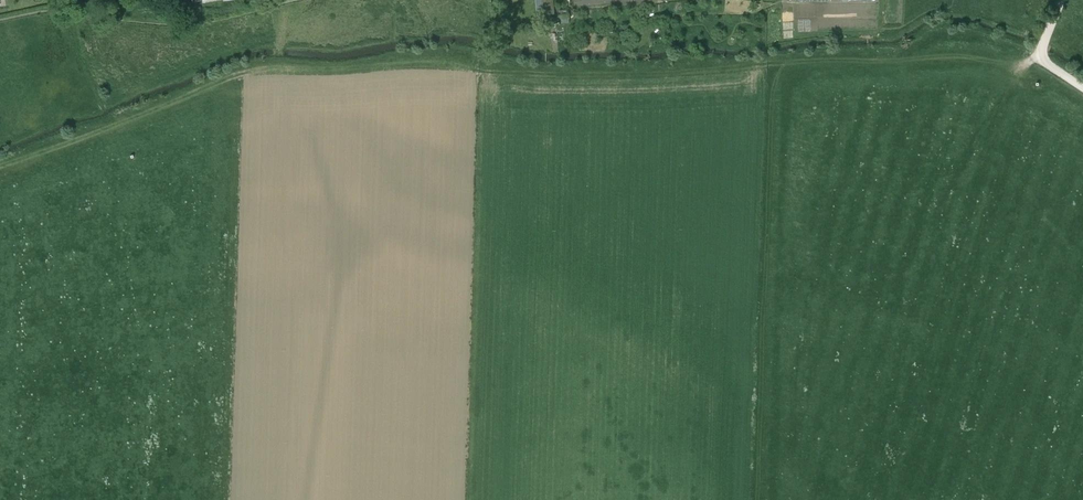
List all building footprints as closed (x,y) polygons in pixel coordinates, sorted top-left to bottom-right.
[(544,17),(555,16),(554,0),(542,0),(544,17)]
